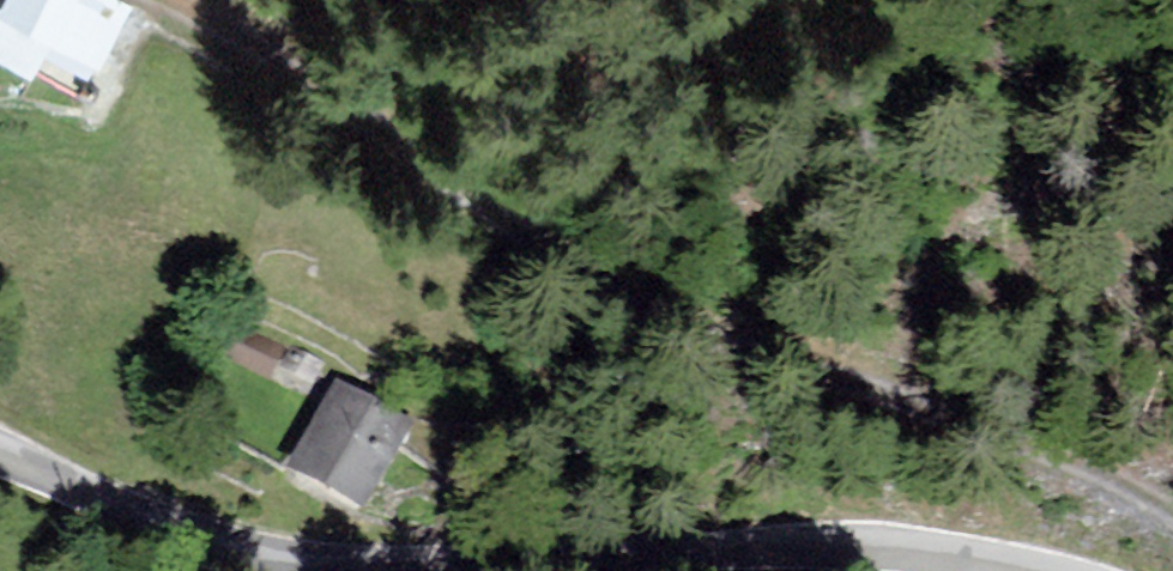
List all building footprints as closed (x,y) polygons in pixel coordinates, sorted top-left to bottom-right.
[(114,0),(11,0),(0,21),(0,56),(36,74),(43,60),(86,82),(125,6),(114,0)] [(407,419),(340,382),(297,461),(364,497),(407,419)]
